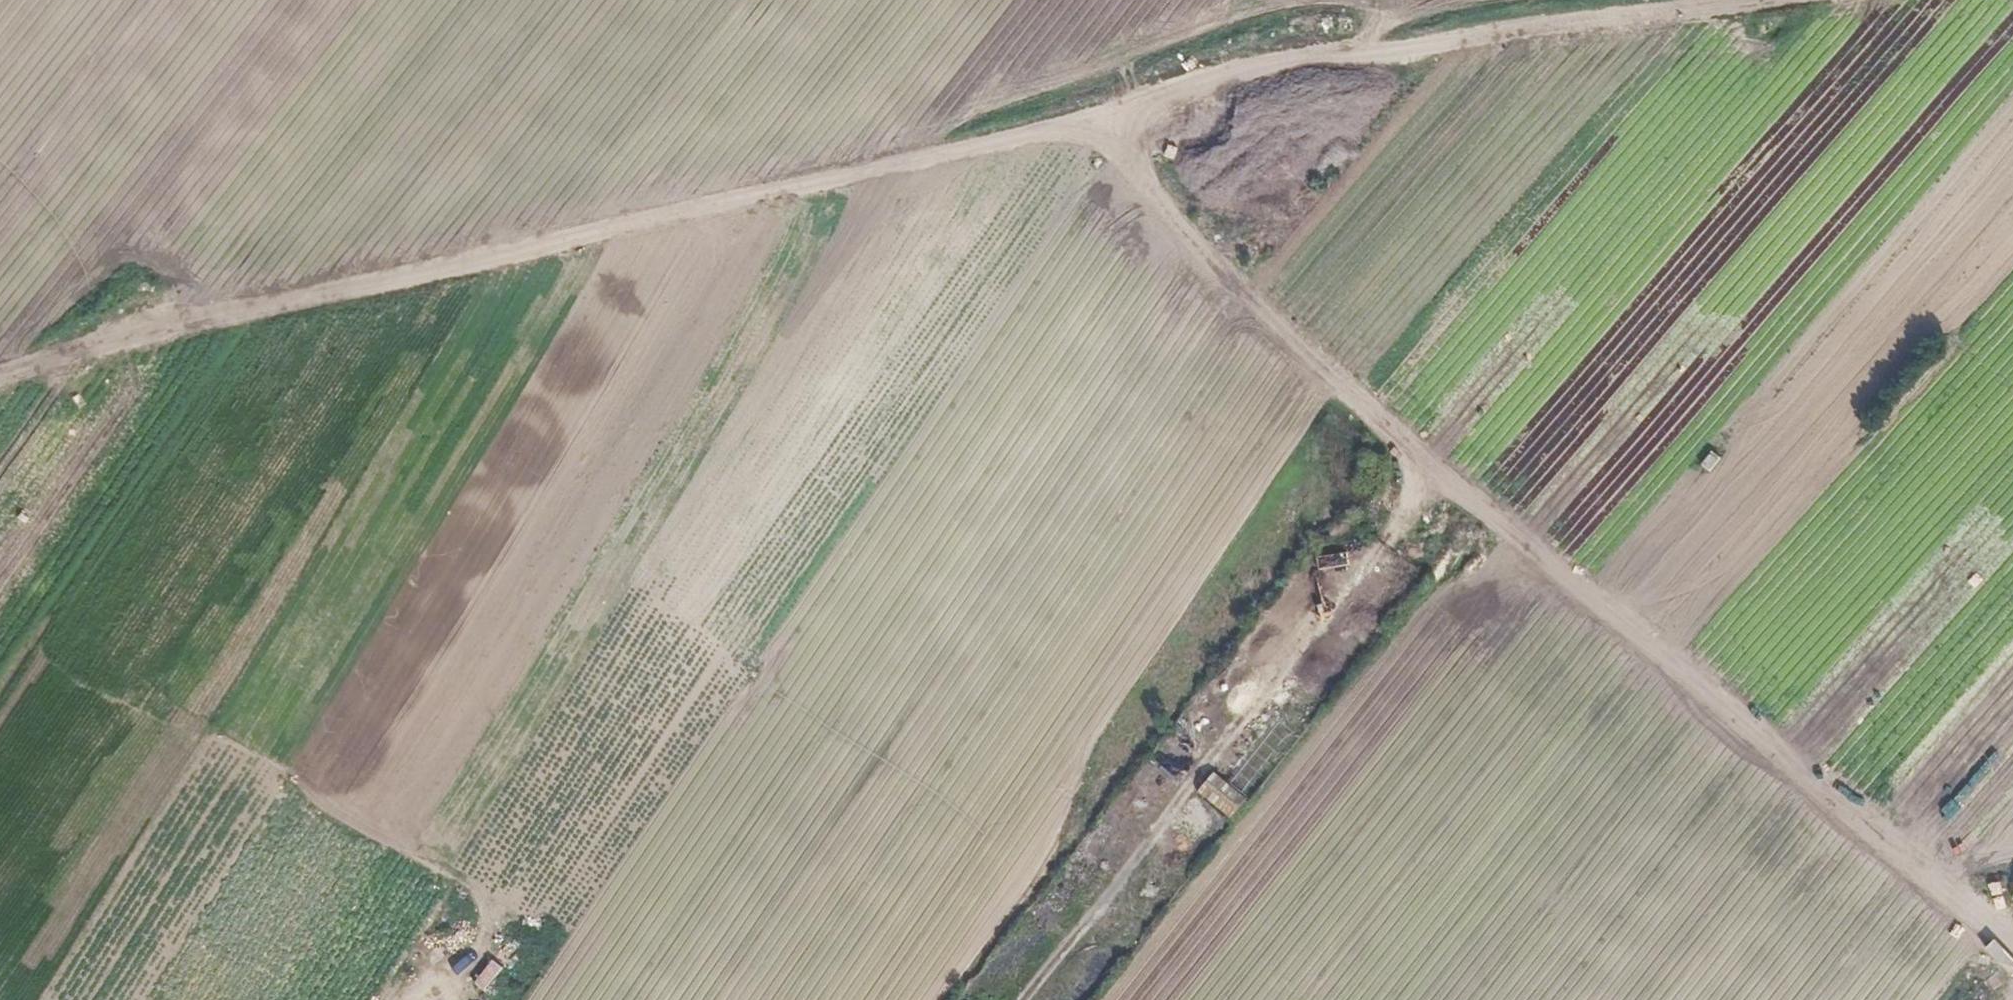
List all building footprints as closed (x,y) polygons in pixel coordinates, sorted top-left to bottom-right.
[(758,240),(762,233),(757,230),(753,236),(758,240)] [(316,334),(326,320),(316,314),(307,328),(316,334)] [(1232,820),(1250,801),(1218,772),(1200,791),(1232,820)] [(513,932),(504,947),(518,956),(527,941),(513,932)] [(465,968),(475,975),(494,947),(484,940),(465,968)]
